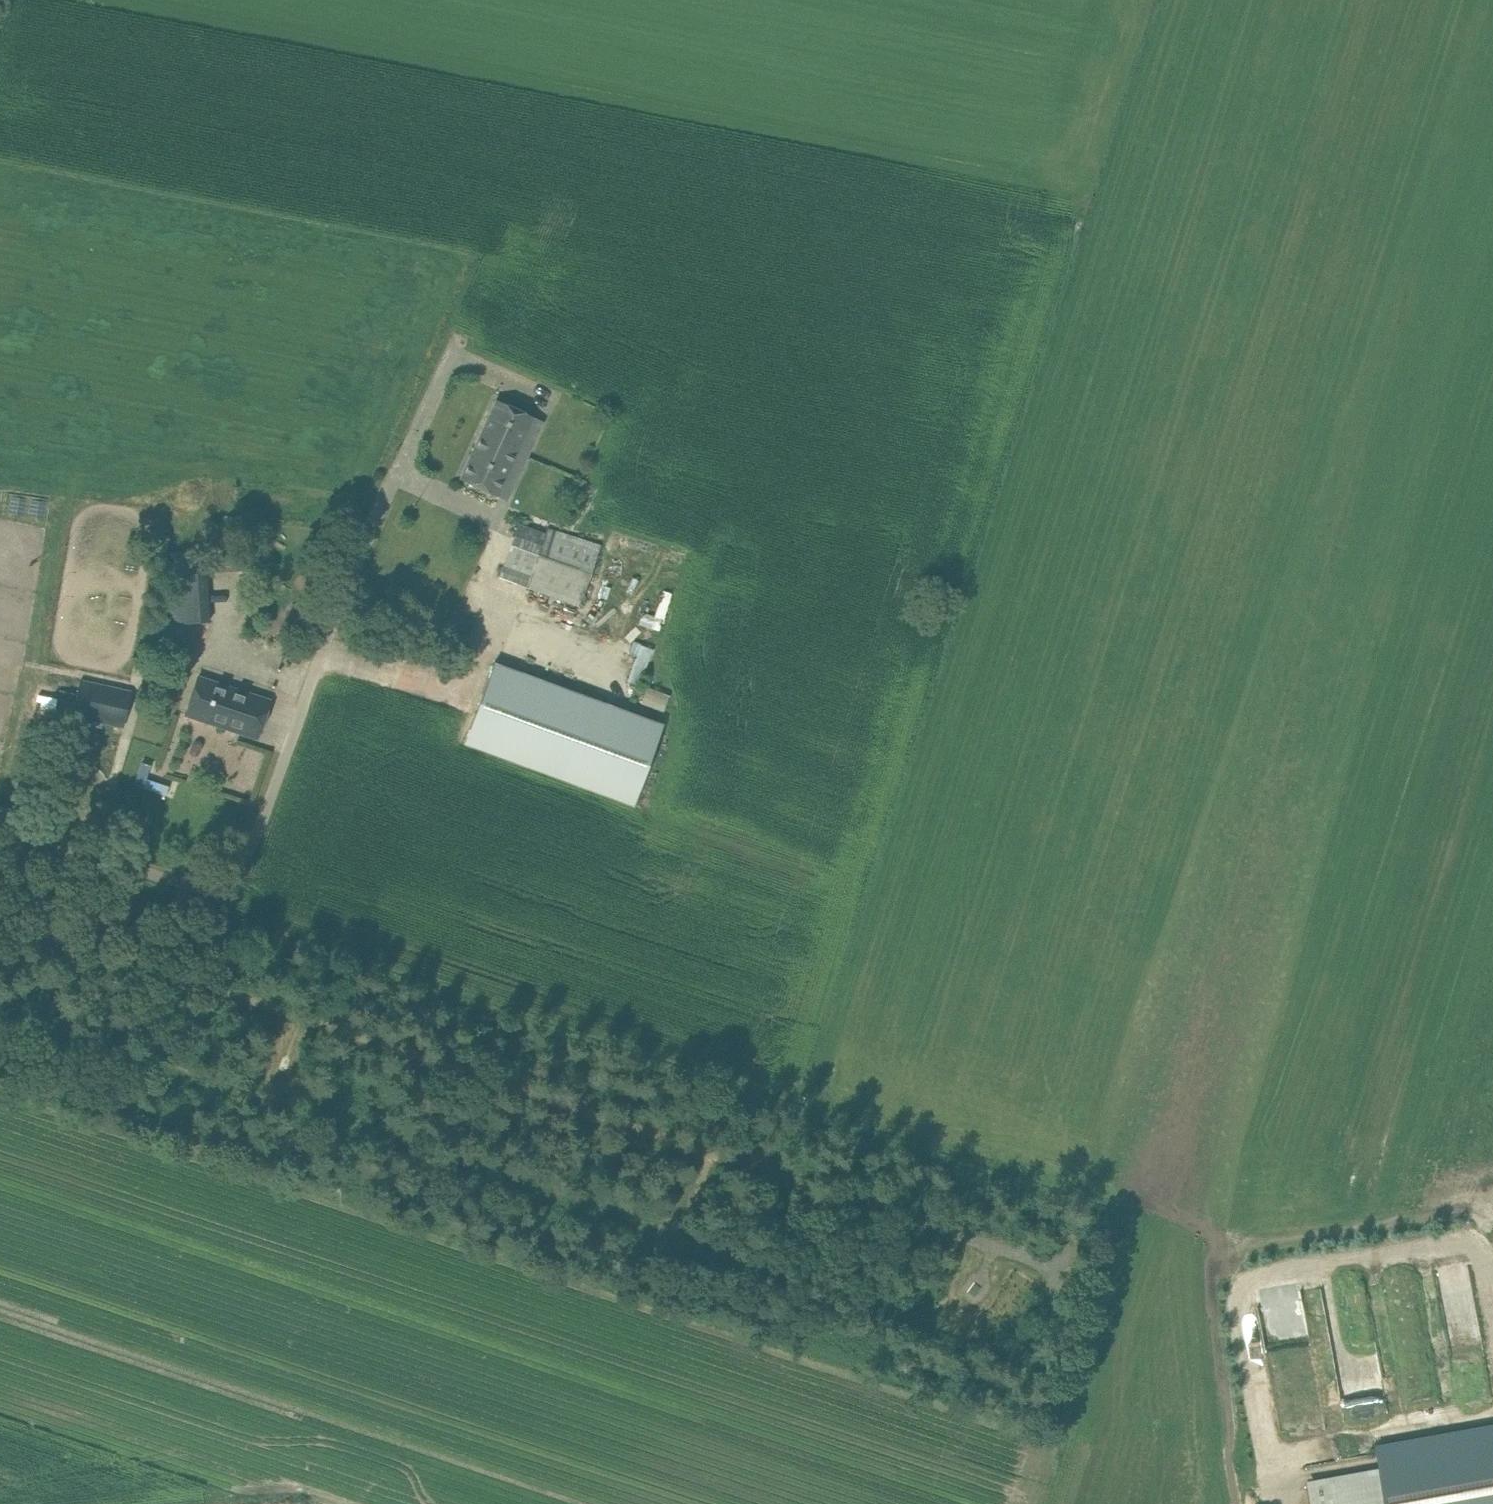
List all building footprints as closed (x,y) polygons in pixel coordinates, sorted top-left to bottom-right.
[(496,400),(478,440),(516,457),(518,453),(527,457),(532,445),(523,441),(534,417),(496,400)] [(516,457),(478,440),(460,479),(498,497),(516,457)] [(518,523),(499,577),(579,606),(601,545),(547,527),(545,533),(518,523)] [(178,623),(212,622),(211,557),(178,557),(178,623)] [(647,600),(639,624),(659,630),(671,593),(663,590),(659,604),(647,600)] [(646,684),(653,646),(639,643),(633,681),(646,684)] [(465,743),(634,805),(663,724),(494,662),(465,743)] [(186,715),(258,738),(270,700),(198,676),(186,715)] [(77,693),(59,689),(55,710),(72,714),(71,716),(123,727),(132,690),(80,678),(77,693)] [(668,710),(673,693),(649,685),(644,702),(668,710)] [(1377,1444),(1381,1468),(1310,1480),(1314,1503),(1492,1503),(1492,1423),(1377,1444)]
